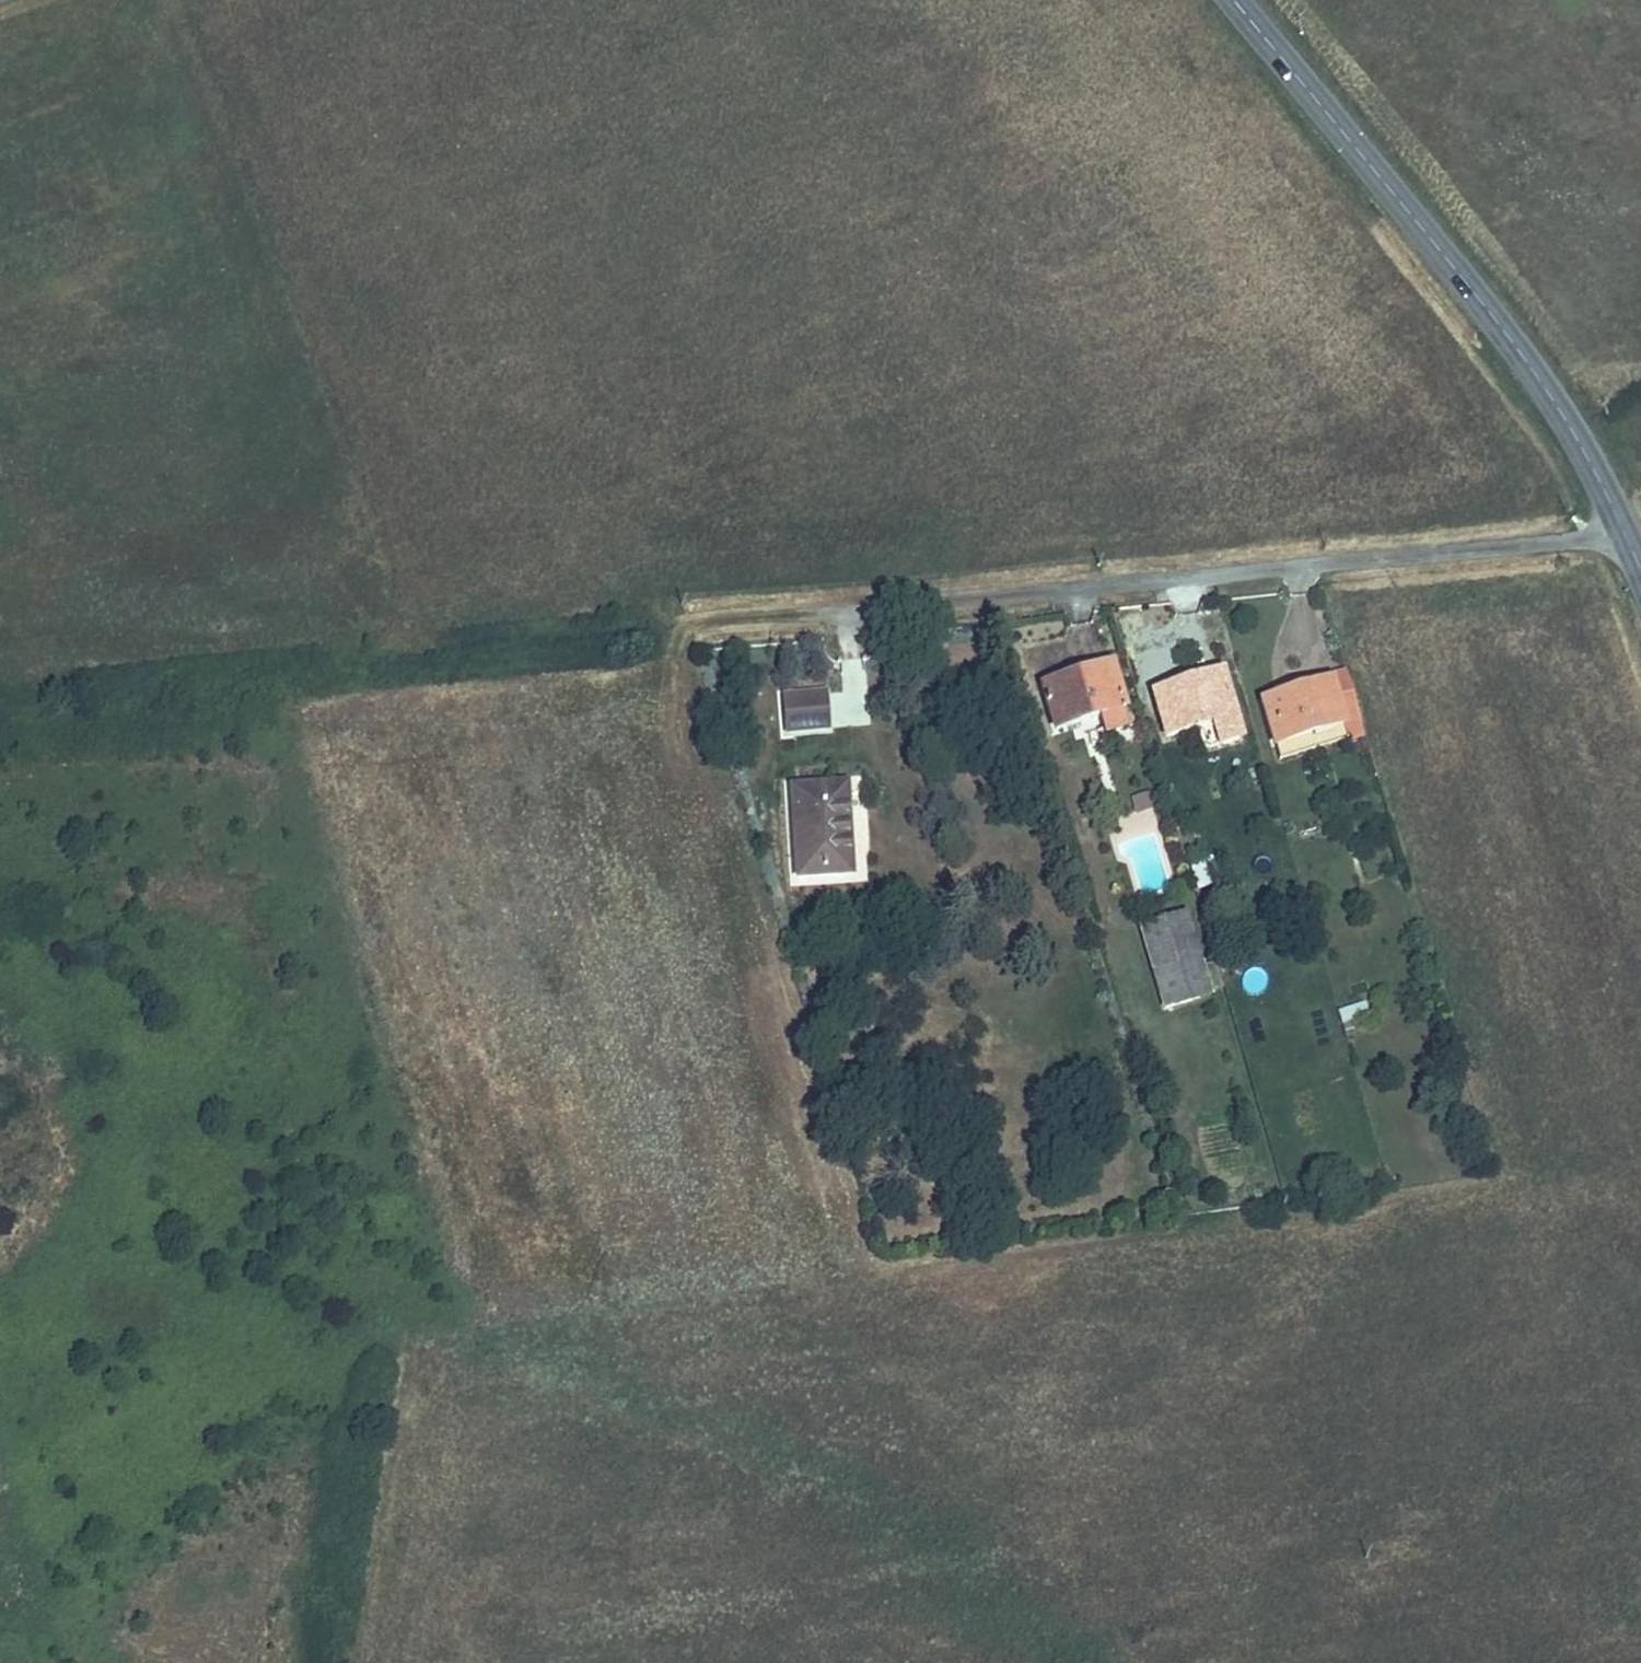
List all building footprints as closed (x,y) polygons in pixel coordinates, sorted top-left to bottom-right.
[(1106,668),(1044,689),(1056,727),(1097,713),(1104,735),(1124,728),(1106,668)] [(1218,675),(1151,695),(1164,737),(1208,725),(1215,746),(1238,739),(1218,675)] [(1357,723),(1345,683),(1266,705),(1277,746),(1357,723)] [(820,732),(818,697),(780,700),(782,734),(820,732)] [(838,790),(793,792),(797,881),(842,881),(838,790)] [(1137,925),(1161,1007),(1205,993),(1180,912),(1137,925)]
